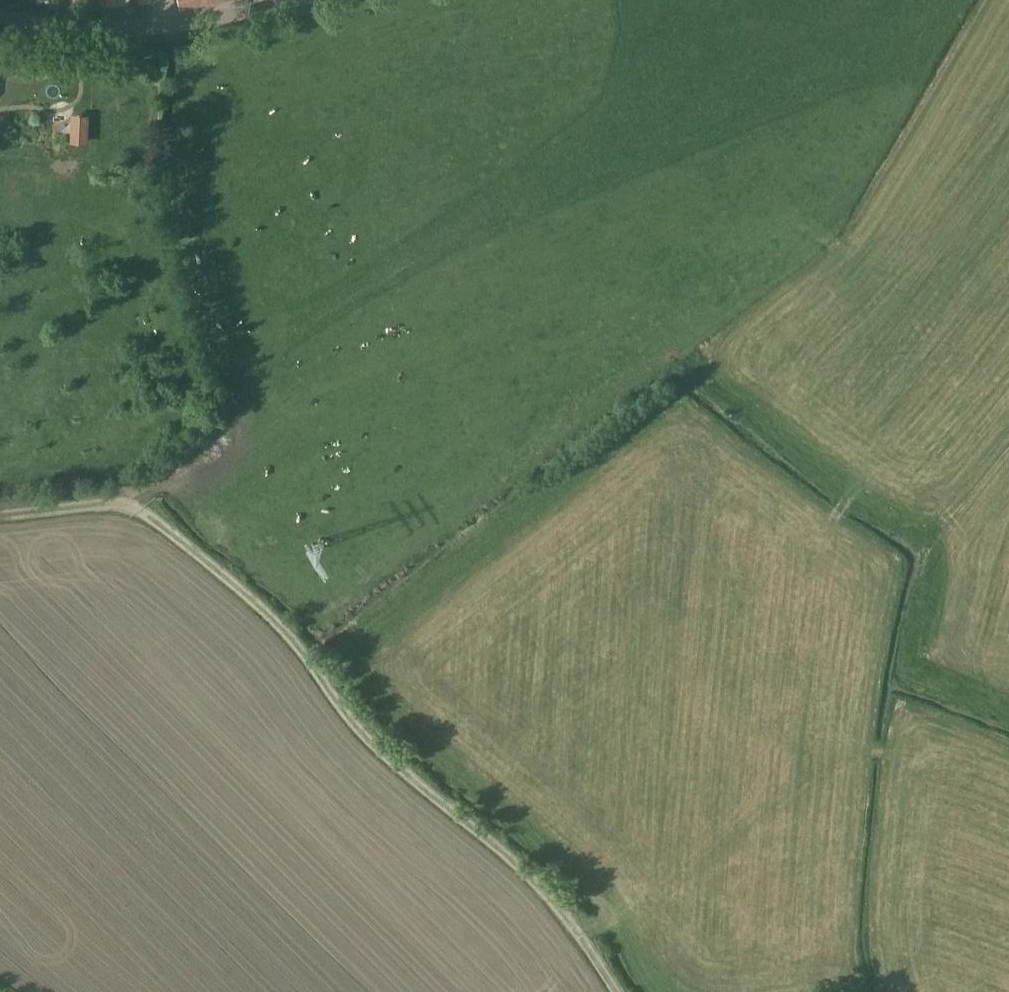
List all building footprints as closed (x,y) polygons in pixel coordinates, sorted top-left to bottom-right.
[(180,10),(226,0),(178,0),(180,10)]
